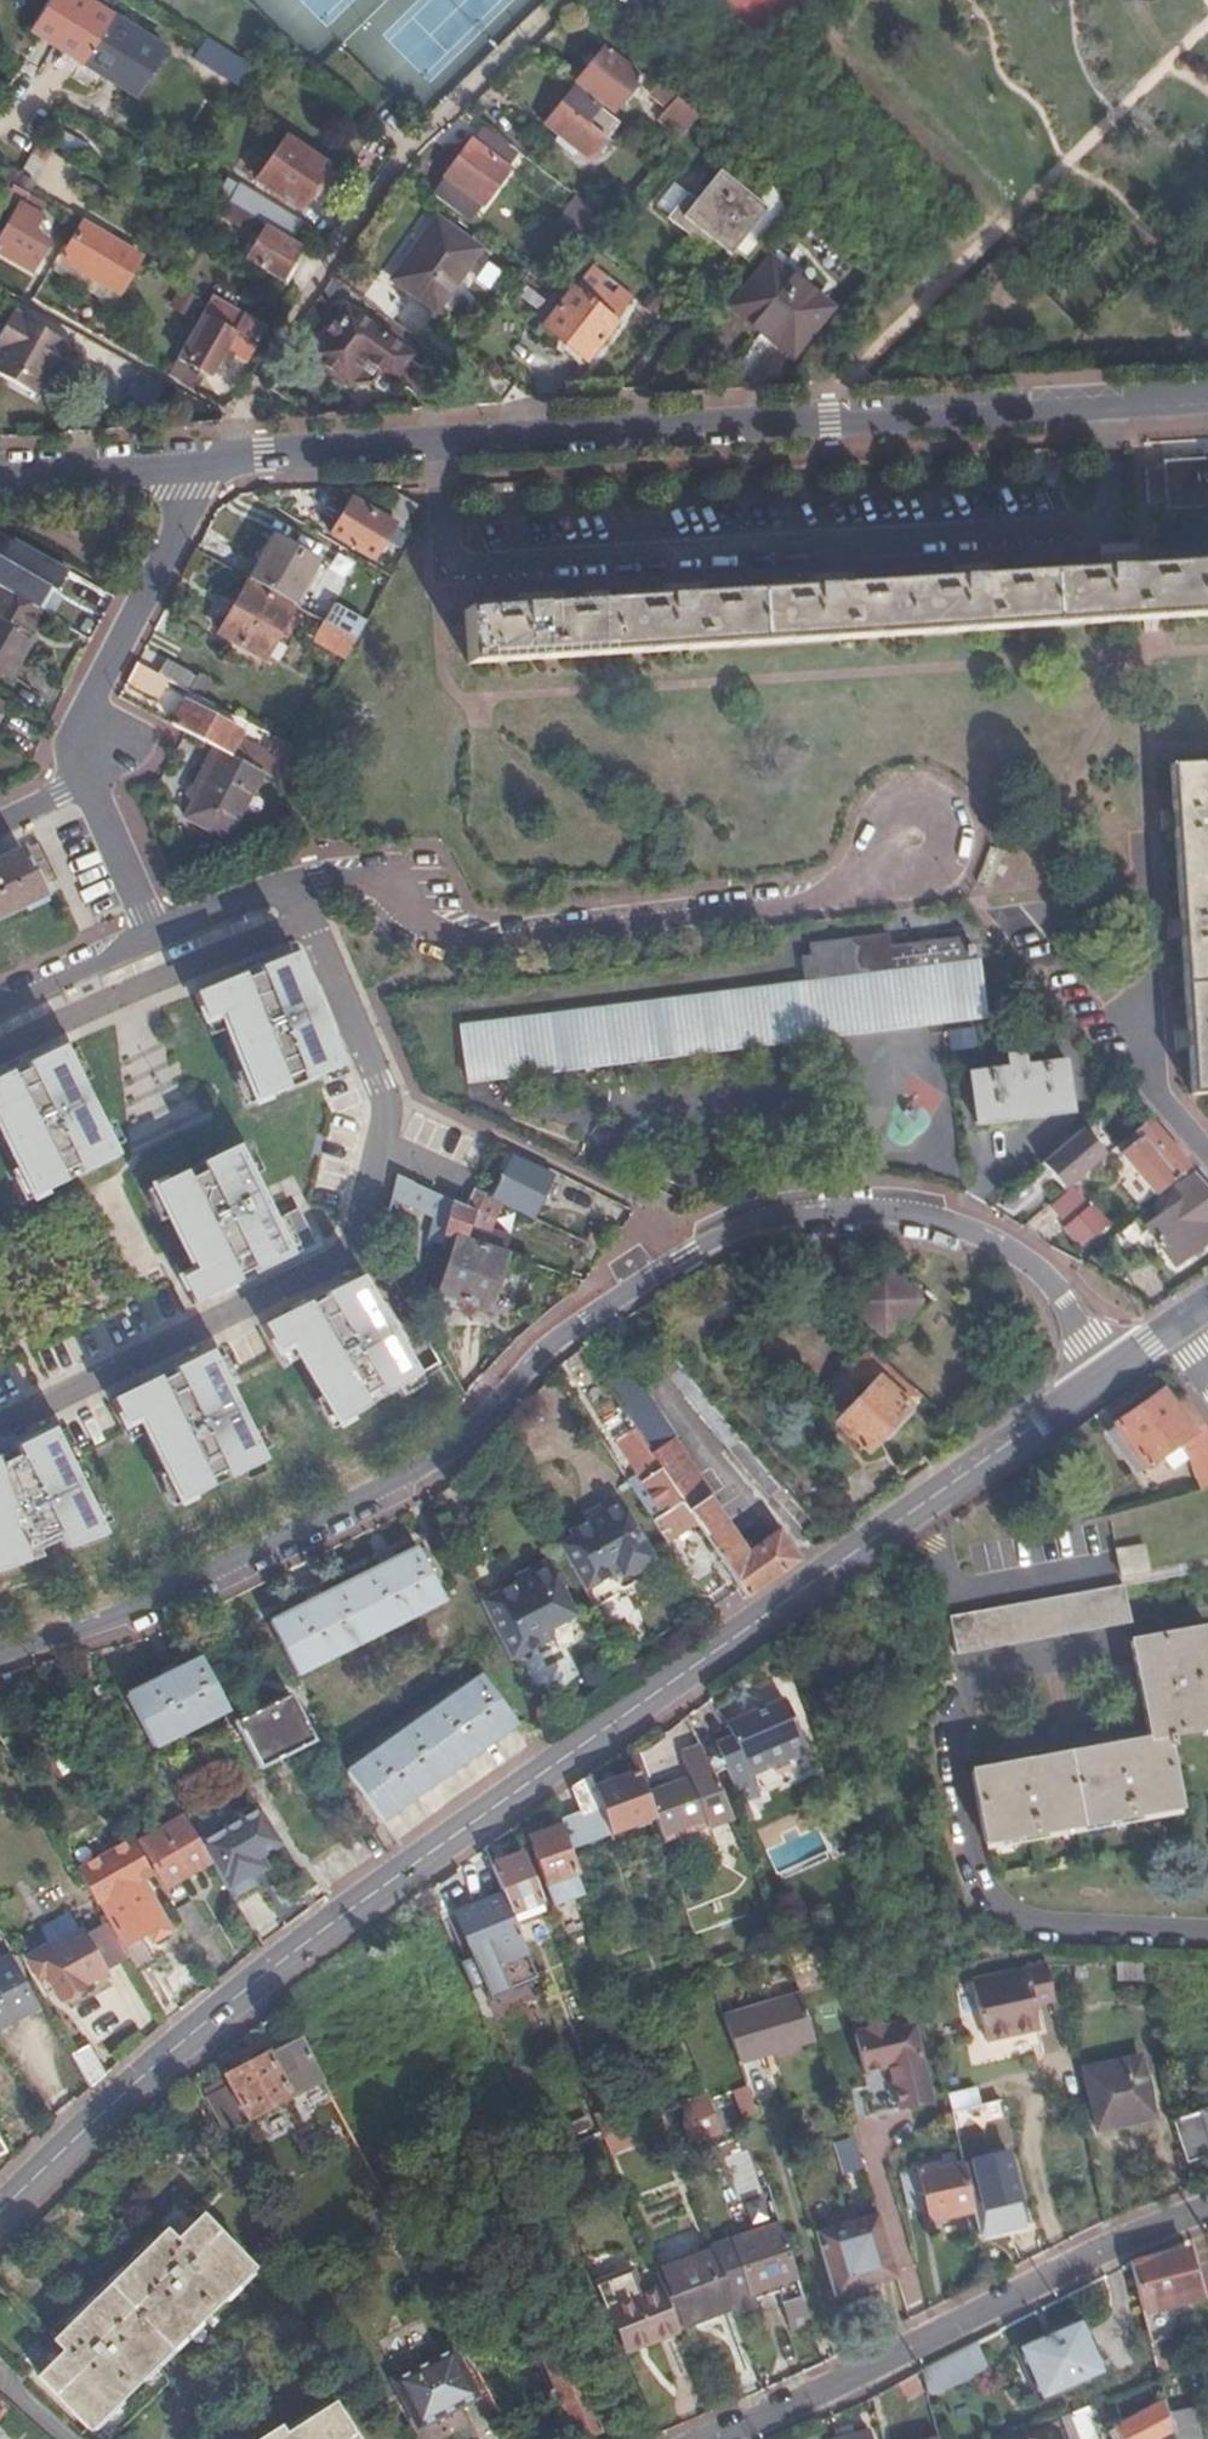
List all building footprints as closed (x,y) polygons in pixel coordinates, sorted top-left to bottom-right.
[(64,49),(83,61),(112,16),(87,0),(48,0),(30,27),(64,49)] [(112,16),(83,61),(101,72),(137,96),(167,51),(112,16)] [(240,90),(251,72),(206,43),(194,62),(240,90)] [(83,61),(64,49),(59,56),(78,68),(83,61)] [(602,51),(575,83),(613,112),(639,80),(602,51)] [(83,61),(78,68),(96,80),(101,72),(83,61)] [(675,141),(697,115),(659,84),(646,99),(662,110),(652,122),(675,141)] [(574,91),(547,123),(591,158),(617,125),(574,91)] [(445,177),(433,191),(466,218),(479,203),(480,204),(508,169),(502,164),(511,154),(481,130),(471,143),(469,141),(461,135),(446,153),(455,160),(443,174),(445,177)] [(287,135),(255,178),(297,209),(329,167),(287,135)] [(745,262),(786,209),(773,185),(756,204),(719,174),(694,203),(686,196),(668,217),(666,220),(700,249),(708,240),(727,254),(730,250),(745,262)] [(653,206),(668,217),(686,196),(672,184),(653,206)] [(237,187),(227,204),(257,221),(258,221),(263,211),(250,203),(254,196),(237,187)] [(565,223),(591,244),(608,222),(582,202),(565,223)] [(257,221),(227,204),(222,213),(247,229),(257,221)] [(12,262),(31,274),(47,247),(31,237),(39,224),(20,212),(0,245),(0,255),(12,262)] [(437,219),(392,280),(436,312),(481,251),(437,219)] [(83,226),(64,261),(123,295),(144,260),(83,226)] [(249,263),(282,282),(302,247),(270,229),(249,263)] [(766,259),(726,308),(788,358),(827,308),(766,259)] [(591,268),(584,277),(623,307),(630,297),(591,268)] [(623,307),(584,277),(573,292),(570,291),(541,329),(584,362),(615,323),(612,321),(623,307)] [(214,302),(182,357),(213,375),(228,350),(247,360),(264,331),(214,302)] [(0,358),(0,373),(40,395),(53,373),(60,377),(68,362),(77,345),(15,312),(3,335),(10,339),(0,358)] [(389,385),(407,359),(377,337),(344,312),(307,359),(350,390),(369,387),(378,376),(389,385)] [(407,359),(419,344),(388,321),(377,337),(407,359)] [(1163,464),(1163,470),(1146,472),(1148,506),(1165,505),(1165,511),(1207,509),(1207,461),(1163,464)] [(391,493),(377,517),(400,530),(414,508),(391,493)] [(377,517),(353,502),(334,534),(372,559),(386,537),(401,546),(407,535),(400,530),(377,517)] [(84,583),(50,563),(0,534),(0,578),(35,597),(49,575),(77,592),(84,583)] [(271,534),(249,577),(294,601),(316,559),(271,534)] [(466,664),(723,648),(978,632),(1207,617),(1207,561),(1134,566),(1133,554),(1098,555),(1098,569),(989,576),(989,563),(950,565),(951,578),(842,584),(841,572),(805,575),(805,587),(698,594),(698,581),(659,584),(659,597),(553,604),(552,591),(514,594),(515,607),(463,610),(463,626),(445,627),(446,649),(465,648),(466,664)] [(291,606),(248,583),(222,631),(265,654),(291,606)] [(24,668),(36,644),(31,641),(46,616),(0,590),(0,655),(24,668)] [(348,651),(357,635),(327,619),(318,634),(348,651)] [(24,668),(0,655),(0,676),(15,684),(24,668)] [(160,675),(168,679),(192,691),(201,675),(169,658),(160,675)] [(160,675),(138,663),(127,684),(158,699),(168,679),(160,675)] [(173,725),(186,731),(214,745),(230,753),(239,737),(244,728),(186,699),(173,725)] [(8,731),(1,742),(23,754),(29,742),(8,731)] [(263,770),(269,773),(277,758),(239,737),(230,753),(263,770)] [(269,773),(278,776),(296,745),(287,740),(277,758),(269,773)] [(230,753),(214,745),(201,770),(208,774),(186,816),(227,837),(263,770),(230,753)] [(1170,765),(1172,813),(1160,813),(1161,833),(1173,833),(1179,920),(1167,920),(1167,940),(1181,939),(1186,1028),(1174,1028),(1175,1048),(1188,1047),(1190,1094),(1207,1093),(1207,763),(1170,765)] [(41,898),(19,851),(0,860),(0,918),(41,898)] [(594,1008),(459,1025),(466,1082),(983,1016),(976,961),(966,961),(963,939),(800,958),(802,982),(594,1008)] [(296,953),(299,962),(304,959),(300,948),(225,977),(226,981),(296,953)] [(299,962),(296,953),(226,981),(194,994),(205,1021),(221,1014),(227,1029),(256,1101),(288,1088),(284,1079),(301,1072),(305,1081),(342,1067),(299,962)] [(227,1029),(221,1014),(205,1021),(211,1036),(227,1029)] [(84,1088),(89,1085),(80,1067),(84,1065),(73,1042),(68,1045),(66,1040),(0,1072),(0,1078),(64,1046),(84,1088)] [(64,1046),(0,1078),(0,1127),(34,1197),(65,1182),(62,1174),(78,1166),(82,1174),(118,1156),(84,1088),(64,1046)] [(1066,1060),(970,1072),(975,1122),(1071,1111),(1066,1060)] [(1188,1166),(1148,1120),(1134,1131),(1139,1138),(1120,1154),(1155,1194),(1188,1166)] [(1078,1132),(1027,1176),(1042,1193),(1093,1149),(1078,1132)] [(299,1208),(274,1220),(237,1147),(201,1165),(206,1173),(189,1181),(185,1173),(155,1188),(190,1258),(196,1272),(181,1280),(194,1306),(225,1290),(317,1244),(314,1238),(299,1208)] [(510,1158),(491,1199),(531,1219),(551,1178),(510,1158)] [(1190,1170),(1174,1184),(1184,1199),(1144,1228),(1172,1266),(1207,1240),(1207,1190),(1190,1170)] [(430,1219),(437,1195),(398,1177),(392,1201),(430,1219)] [(1049,1207),(1090,1256),(1114,1236),(1072,1186),(1049,1207)] [(491,1199),(473,1191),(465,1208),(451,1202),(439,1243),(452,1250),(457,1237),(502,1253),(508,1238),(488,1231),(501,1204),(491,1199)] [(451,1202),(437,1195),(430,1219),(425,1238),(439,1243),(451,1202)] [(317,1244),(225,1290),(227,1295),(323,1246),(318,1236),(314,1238),(317,1244)] [(502,1253),(457,1237),(452,1250),(439,1284),(434,1282),(431,1290),(484,1310),(505,1254),(502,1253)] [(196,1272),(190,1258),(174,1266),(181,1280),(196,1272)] [(363,1272),(367,1280),(372,1278),(365,1266),(294,1304),(297,1309),(363,1272)] [(881,1266),(847,1302),(882,1336),(916,1300),(881,1266)] [(367,1280),(363,1272),(297,1309),(266,1325),(281,1352),(296,1344),(304,1358),(340,1425),(371,1409),(366,1400),(382,1391),(387,1400),(422,1381),(367,1280)] [(92,1362),(83,1333),(50,1344),(59,1373),(92,1362)] [(655,1338),(646,1343),(687,1392),(686,1394),(770,1498),(782,1487),(731,1422),(705,1393),(667,1352),(655,1338)] [(209,1351),(236,1404),(240,1402),(226,1373),(230,1371),(218,1346),(213,1348),(211,1344),(139,1380),(141,1385),(209,1351)] [(304,1358),(296,1344),(281,1352),(289,1366),(304,1358)] [(236,1404),(209,1351),(141,1385),(111,1400),(124,1427),(140,1420),(147,1434),(182,1503),(212,1488),(209,1480),(225,1472),(229,1480),(265,1462),(236,1404)] [(865,1352),(847,1370),(868,1390),(835,1424),(865,1453),(888,1429),(893,1434),(913,1413),(907,1407),(914,1399),(865,1352)] [(692,1519),(744,1598),(797,1562),(778,1533),(744,1554),(697,1482),(701,1478),(622,1357),(596,1372),(633,1430),(692,1519)] [(1207,1490),(1207,1442),(1202,1425),(1186,1397),(1174,1404),(1164,1392),(1117,1425),(1145,1466),(1179,1443),(1193,1494),(1207,1490)] [(147,1434),(140,1420),(124,1427),(131,1441),(147,1434)] [(73,1470),(77,1468),(69,1451),(73,1448),(61,1425),(57,1427),(55,1423),(0,1450),(0,1455),(53,1429),(73,1470)] [(53,1429),(0,1455),(0,1572),(44,1557),(40,1550),(62,1540),(66,1550),(106,1536),(73,1470),(53,1429)] [(625,1481),(660,1538),(692,1519),(633,1430),(615,1440),(635,1475),(625,1481)] [(569,1535),(554,1543),(590,1605),(615,1590),(619,1574),(648,1556),(611,1494),(593,1505),(596,1511),(584,1519),(565,1529),(569,1535)] [(593,1505),(580,1513),(584,1519),(596,1511),(593,1505)] [(1144,1547),(1116,1551),(1120,1577),(1148,1572),(1144,1547)] [(414,1549),(269,1623),(294,1675),(440,1601),(414,1549)] [(516,1584),(479,1603),(509,1661),(541,1644),(553,1648),(573,1637),(576,1625),(544,1560),(523,1573),(526,1579),(516,1584)] [(523,1573),(513,1579),(516,1584),(526,1579),(523,1573)] [(1121,1587),(950,1619),(957,1655),(1128,1622),(1121,1587)] [(1132,1643),(1150,1741),(971,1773),(984,1844),(1176,1810),(1166,1749),(1172,1748),(1170,1738),(1207,1731),(1207,1662),(1202,1631),(1132,1643)] [(200,1658),(124,1695),(150,1747),(225,1709),(200,1658)] [(480,1676),(345,1771),(378,1817),(513,1722),(480,1676)] [(764,1755),(801,1740),(780,1688),(744,1704),(764,1755)] [(290,1693),(234,1719),(257,1768),(312,1741),(290,1693)] [(735,1792),(753,1784),(746,1763),(764,1755),(744,1704),(723,1713),(728,1725),(711,1732),(735,1792)] [(764,1755),(771,1776),(809,1759),(801,1740),(764,1755)] [(653,1815),(659,1832),(663,1845),(694,1834),(732,1819),(701,1748),(678,1757),(685,1779),(669,1784),(645,1793),(653,1815)] [(753,1784),(771,1776),(764,1755),(746,1763),(753,1784)] [(563,1817),(557,1819),(567,1846),(591,1838),(653,1815),(645,1793),(636,1768),(601,1781),(591,1785),(588,1775),(567,1788),(575,1812),(563,1817)] [(198,1843),(208,1862),(229,1898),(256,1883),(250,1874),(263,1866),(256,1855),(279,1841),(257,1806),(198,1843)] [(208,1862),(198,1843),(182,1816),(138,1840),(165,1886),(208,1862)] [(553,1829),(526,1839),(542,1890),(571,1878),(553,1829)] [(124,1958),(133,1975),(151,1966),(136,1938),(144,1934),(149,1942),(165,1932),(138,1882),(151,1874),(132,1840),(74,1871),(94,1907),(98,1905),(119,1944),(117,1946),(124,1958)] [(506,1857),(490,1863),(502,1894),(509,1913),(521,1907),(537,1901),(518,1851),(506,1857)] [(535,1978),(525,1953),(509,1913),(502,1894),(454,1915),(461,1934),(471,1959),(459,1965),(470,1991),(481,1985),(485,1997),(535,1978)] [(171,1908),(192,1945),(208,1936),(187,1899),(171,1908)] [(78,1984),(124,1958),(117,1946),(102,1920),(45,1952),(43,1948),(23,1957),(33,1977),(41,1973),(54,2000),(79,1988),(78,1984)] [(29,2001),(6,1958),(0,1961),(0,2017),(29,2001)] [(1051,2001),(1042,1966),(970,1983),(984,2044),(1037,2030),(1032,2006),(1051,2001)] [(745,2022),(727,2028),(746,2083),(768,2076),(765,2068),(787,2061),(816,2050),(812,2033),(802,2002),(745,2022)] [(868,2029),(854,2033),(863,2071),(889,2065),(898,2108),(930,2101),(914,2035),(899,2038),(895,2023),(883,2026),(874,2020),(868,2029)] [(323,2078),(299,2034),(203,2085),(224,2128),(323,2078)] [(86,2046),(68,2055),(86,2090),(102,2076),(86,2046)] [(1137,2056),(1083,2067),(1097,2127),(1152,2116),(1137,2056)] [(735,2088),(744,2117),(757,2113),(746,2083),(735,2088)] [(703,2094),(683,2101),(696,2138),(715,2131),(703,2094)] [(950,2110),(955,2129),(1003,2118),(999,2099),(950,2110)] [(1174,2120),(1185,2159),(1207,2151),(1207,2109),(1174,2120)] [(168,2136),(2,2301),(50,2352),(62,2340),(119,2399),(250,2266),(203,2216),(220,2198),(217,2195),(221,2191),(168,2136)] [(1014,2158),(973,2168),(983,2212),(1023,2204),(1014,2158)] [(952,2214),(973,2210),(963,2164),(939,2171),(939,2168),(920,2173),(900,2177),(907,2206),(926,2203),(930,2221),(952,2217),(952,2214)] [(814,2230),(828,2276),(844,2271),(848,2285),(894,2270),(876,2211),(814,2230)] [(734,2308),(734,2311),(755,2304),(751,2290),(775,2282),(790,2327),(809,2321),(778,2223),(710,2246),(712,2249),(734,2308)] [(1028,2256),(1042,2252),(1036,2226),(1021,2228),(1028,2256)] [(1128,2262),(1140,2311),(1194,2296),(1185,2254),(1178,2248),(1128,2262)] [(712,2249),(653,2270),(659,2287),(676,2329),(734,2308),(712,2249)] [(828,2276),(832,2289),(848,2285),(844,2271),(828,2276)] [(606,2307),(626,2352),(677,2331),(676,2329),(659,2287),(606,2307)] [(1076,2324),(1016,2348),(1035,2397),(1095,2373),(1076,2324)] [(559,2338),(537,2347),(574,2438),(596,2428),(559,2338)] [(920,2370),(927,2395),(989,2367),(976,2340),(926,2366),(920,2370)] [(449,2346),(389,2376),(407,2412),(420,2406),(426,2418),(473,2395),(449,2346)] [(1163,2401),(1117,2424),(1124,2438),(1158,2438),(1172,2432),(1163,2401)] [(254,2438),(352,2438),(330,2403),(282,2434),(276,2425),(254,2438)] [(420,2406),(407,2412),(414,2424),(426,2418),(420,2406)] [(1066,2415),(1076,2438),(1091,2438),(1095,2437),(1085,2407),(1066,2415)] [(826,2438),(868,2438),(866,2428),(826,2438)]
